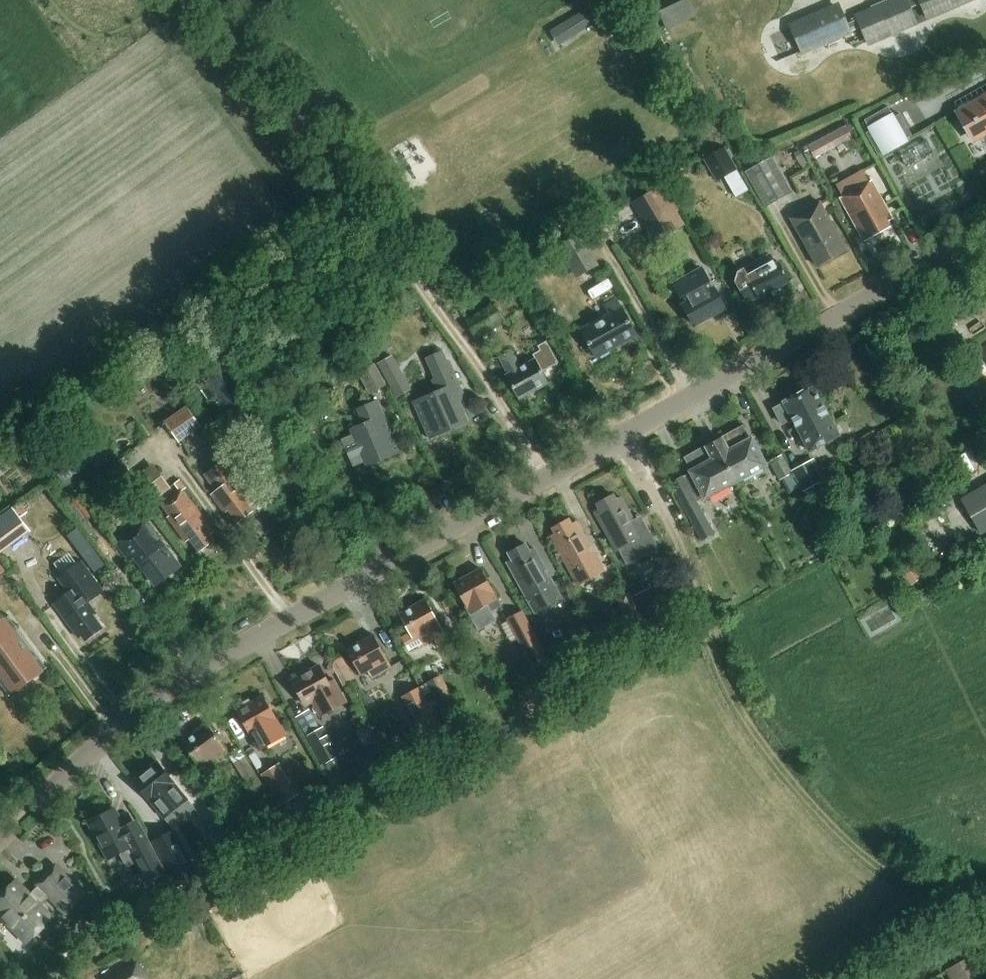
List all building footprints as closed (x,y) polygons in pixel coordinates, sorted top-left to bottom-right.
[(674,26),(702,14),(696,0),(681,0),(665,7),(674,26)] [(887,1),(887,0),(881,0),(869,5),(871,8),(849,18),(850,21),(844,23),(837,6),(791,26),(801,48),(797,50),(799,53),(826,42),(827,45),(841,39),(839,36),(857,28),(856,25),(860,23),(867,40),(913,20),(908,8),(921,2),(926,15),(960,0),(890,0),(887,1)] [(572,38),(600,22),(591,7),(564,23),(572,38)] [(959,114),(972,137),(985,130),(985,133),(985,99),(959,114)] [(890,106),(865,120),(871,130),(867,133),(879,155),(884,152),(885,155),(910,141),(908,137),(913,134),(901,113),(896,116),(890,106)] [(859,136),(852,123),(808,145),(816,159),(859,136)] [(739,167),(728,148),(706,160),(717,180),(739,167)] [(793,192),(773,157),(747,172),(767,207),(793,192)] [(888,220),(894,217),(873,180),(841,198),(862,235),(865,240),(891,225),(888,220)] [(667,191),(637,207),(655,241),(686,225),(667,191)] [(818,267),(847,250),(820,203),(791,220),(818,267)] [(586,238),(563,250),(577,277),(600,265),(586,238)] [(735,283),(742,295),(747,304),(757,298),(758,299),(771,292),(773,296),(780,292),(778,288),(789,282),(778,262),(775,264),(769,255),(751,264),(752,265),(739,272),(736,275),(735,279),(735,283)] [(672,284),(684,306),(681,308),(693,328),(725,310),(713,290),(712,291),(700,268),(672,284)] [(499,279),(490,284),(495,294),(504,289),(499,279)] [(597,359),(637,337),(616,301),(605,308),(610,316),(581,332),(597,359)] [(518,397),(546,381),(533,359),(519,366),(508,348),(497,355),(506,371),(506,376),(518,397)] [(443,350),(426,358),(435,378),(433,379),(438,391),(414,402),(430,439),(467,423),(458,403),(465,400),(443,350)] [(244,378),(234,364),(230,358),(205,374),(210,381),(209,382),(234,417),(252,405),(237,383),(244,378)] [(394,360),(381,367),(390,385),(404,378),(394,360)] [(387,385),(375,362),(359,371),(371,394),(387,385)] [(158,365),(151,370),(156,376),(163,371),(158,365)] [(838,437),(811,388),(782,403),(783,404),(773,409),(781,424),(791,419),(810,453),(838,437)] [(95,398),(87,405),(90,409),(94,414),(102,408),(98,402),(95,398)] [(296,420),(307,412),(298,400),(287,407),(296,420)] [(356,409),(362,424),(350,430),(353,435),(344,439),(355,465),(364,462),(367,467),(393,456),(384,435),(391,432),(377,400),(356,409)] [(166,421),(179,441),(201,426),(187,406),(166,421)] [(742,427),(713,443),(735,481),(765,465),(750,437),(748,438),(742,427)] [(90,437),(49,465),(62,483),(102,454),(90,437)] [(669,482),(690,520),(701,541),(713,535),(696,502),(704,498),(735,481),(713,443),(685,459),(691,470),(689,471),(689,472),(681,476),(681,475),(669,482)] [(793,473),(783,455),(771,461),(781,480),(793,473)] [(254,503),(242,487),(246,484),(228,458),(205,474),(216,491),(213,493),(228,512),(231,510),(240,521),(254,511),(250,506),(254,503)] [(816,459),(794,470),(805,492),(827,481),(816,459)] [(173,488),(154,464),(131,482),(150,506),(173,488)] [(961,498),(983,535),(985,533),(985,484),(961,498)] [(162,505),(170,516),(169,516),(188,542),(191,540),(199,551),(215,539),(211,534),(215,531),(184,489),(162,505)] [(118,492),(114,501),(123,504),(126,495),(118,492)] [(598,514),(618,551),(620,550),(629,565),(658,549),(641,517),(634,520),(623,500),(619,503),(615,497),(600,505),(604,511),(598,514)] [(22,503),(0,519),(0,555),(31,532),(20,518),(28,512),(22,503)] [(158,585),(181,567),(146,520),(117,541),(131,560),(136,557),(158,585)] [(600,539),(591,544),(580,524),(575,526),(572,520),(555,529),(558,535),(553,538),(573,575),(600,561),(604,568),(613,563),(600,539)] [(895,528),(887,533),(892,542),(900,538),(895,528)] [(526,544),(509,553),(514,562),(509,565),(536,614),(562,600),(535,550),(530,552),(526,544)] [(59,577),(69,592),(53,604),(78,637),(83,634),(87,639),(102,627),(92,615),(99,610),(93,602),(107,591),(83,559),(59,577)] [(502,606),(499,600),(481,568),(456,582),(468,605),(466,607),(470,615),(487,605),(491,612),(502,606)] [(920,569),(907,579),(912,586),(925,576),(920,569)] [(633,597),(646,623),(665,613),(652,588),(633,597)] [(426,598),(400,613),(413,635),(407,639),(410,644),(411,643),(413,649),(427,641),(426,639),(431,636),(436,645),(449,638),(426,598)] [(508,619),(534,668),(550,660),(524,610),(508,619)] [(600,621),(591,626),(600,642),(609,637),(600,621)] [(39,675),(0,622),(0,663),(19,689),(39,675)] [(585,622),(571,629),(584,654),(599,646),(585,622)] [(373,676),(392,666),(374,633),(349,647),(364,672),(369,670),(373,676)] [(295,678),(293,679),(308,704),(315,700),(323,714),(347,700),(334,678),(330,681),(320,664),(307,671),(306,668),(293,675),(295,678)] [(421,686),(402,697),(429,745),(448,735),(434,711),(421,686)] [(238,709),(253,734),(262,748),(268,744),(288,733),(265,695),(253,701),(250,698),(240,704),(241,708),(238,709)] [(215,763),(231,750),(208,722),(185,741),(203,762),(210,757),(215,763)] [(324,728),(308,737),(331,776),(355,762),(343,740),(334,745),(324,728)] [(234,761),(252,791),(264,784),(246,754),(234,761)] [(134,781),(151,803),(162,817),(186,796),(158,761),(134,781)] [(300,794),(280,763),(262,774),(282,805),(300,794)] [(115,809),(90,822),(109,859),(121,852),(128,865),(137,861),(148,881),(166,872),(139,819),(124,827),(115,809)] [(215,834),(228,851),(229,852),(233,848),(238,845),(218,820),(209,827),(215,834)] [(176,830),(153,841),(174,880),(177,886),(199,874),(196,868),(176,830)] [(16,925),(29,937),(50,917),(40,907),(50,897),(65,912),(83,895),(55,867),(38,884),(39,885),(29,895),(17,882),(0,898),(0,913),(14,927),(16,925)] [(177,890),(166,896),(180,921),(191,915),(177,890)] [(97,902),(85,914),(96,925),(97,926),(102,922),(109,915),(97,902)] [(977,958),(949,974),(952,978),(985,978),(985,974),(977,958)] [(99,978),(148,978),(138,961),(117,973),(115,969),(99,978)]
